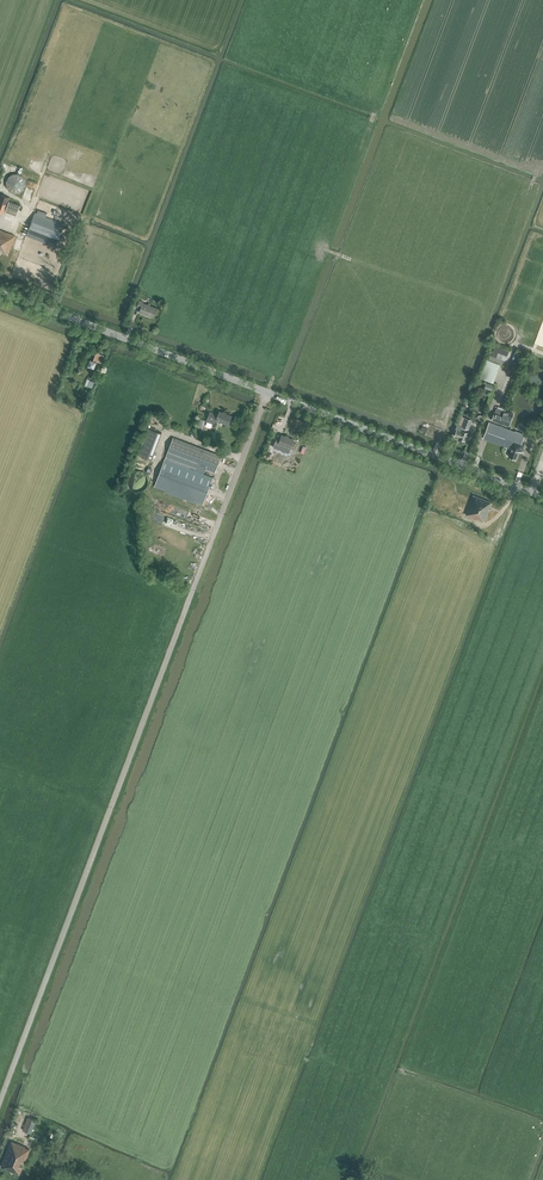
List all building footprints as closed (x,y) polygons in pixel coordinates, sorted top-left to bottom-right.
[(25,182),(25,180),(24,178),(23,177),(22,175),(21,174),(19,173),(18,173),(16,173),(15,173),(13,174),(11,174),(10,175),(9,177),(8,178),(8,180),(7,182),(8,183),(8,185),(9,186),(10,188),(11,189),(13,190),(15,190),(16,190),(17,190),(19,190),(21,189),(22,188),(23,187),(24,185),(25,184),(25,182)] [(9,202),(10,198),(1,194),(0,198),(0,212),(5,213),(5,211),(16,215),(19,205),(9,202)] [(35,214),(30,227),(20,223),(16,233),(24,236),(24,235),(56,247),(65,225),(35,214)] [(8,255),(15,236),(0,230),(0,252),(8,255)] [(154,318),(157,308),(143,303),(144,301),(140,300),(137,307),(141,308),(139,312),(154,318)] [(497,341),(500,343),(504,344),(508,344),(511,343),(514,340),(516,337),(517,334),(516,331),(515,327),(513,325),(510,323),(507,322),(504,322),(500,323),(497,325),(495,328),(494,331),(494,335),(495,338),(497,341)] [(93,351),(90,359),(89,358),(86,364),(93,367),(95,360),(102,363),(105,356),(100,354),(100,353),(93,351)] [(520,355),(515,353),(511,362),(516,364),(520,355)] [(502,365),(504,361),(491,356),(489,361),(502,365)] [(85,385),(93,387),(95,381),(87,378),(85,385)] [(492,391),(494,386),(486,383),(484,389),(492,391)] [(509,427),(514,414),(496,408),(492,421),(509,427)] [(207,421),(206,425),(211,427),(213,423),(215,424),(216,420),(229,425),(232,416),(220,411),(218,415),(210,412),(207,421)] [(459,439),(466,441),(469,433),(468,432),(469,429),(472,420),(465,418),(462,427),(463,427),(462,431),(457,429),(454,436),(459,438),(459,439)] [(515,432),(490,422),(484,437),(512,448),(509,457),(516,459),(519,451),(522,452),(525,443),(523,441),(524,437),(525,435),(515,431),(515,432)] [(148,428),(138,455),(140,456),(149,459),(152,460),(162,433),(148,428)] [(282,435),(280,439),(277,438),(274,445),(278,446),(279,444),(291,448),(294,440),(282,435)] [(203,504),(213,477),(189,467),(190,463),(215,472),(222,455),(188,442),(173,436),(165,458),(155,486),(203,504)] [(150,463),(150,460),(137,455),(135,456),(134,458),(133,461),(133,464),(134,467),(136,469),(139,470),(141,470),(144,470),(146,469),(149,466),(150,463)] [(492,502),(474,495),(466,515),(479,520),(479,519),(485,521),(492,502)] [(37,1120),(29,1117),(24,1130),(31,1133),(37,1120)] [(30,1149),(25,1147),(12,1141),(2,1167),(20,1174),(23,1167),(19,1165),(18,1163),(19,1161),(21,1161),(25,1163),(30,1149)]
